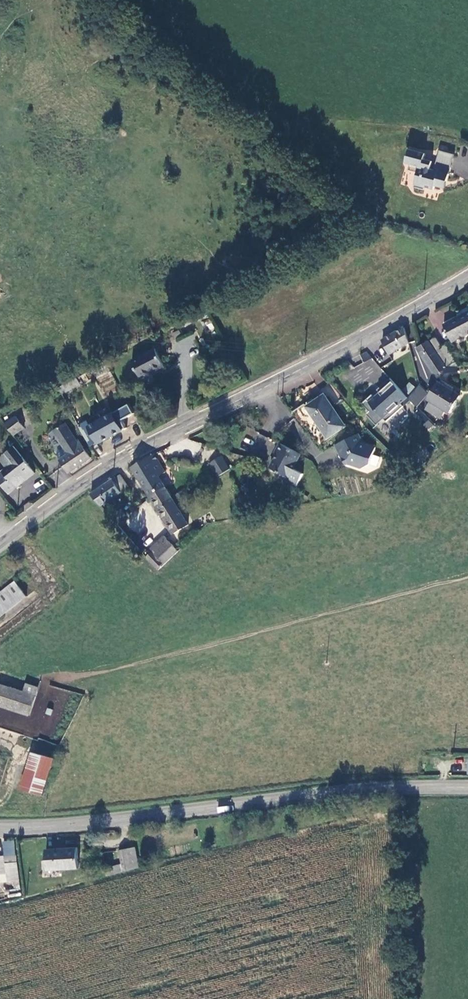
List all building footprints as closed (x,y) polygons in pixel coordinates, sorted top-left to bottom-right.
[(448,191),(457,155),(442,151),(439,166),(425,163),(428,152),(411,148),(406,166),(415,168),(410,189),(421,191),(422,188),(430,190),(431,186),(448,191)] [(443,327),(452,344),(467,336),(467,314),(443,327)] [(381,342),(383,346),(389,355),(407,347),(409,345),(405,331),(381,342)] [(430,343),(444,365),(454,358),(447,347),(441,350),(435,340),(430,343)] [(428,344),(416,348),(419,354),(435,379),(445,371),(428,344)] [(139,380),(163,367),(154,349),(129,361),(139,380)] [(366,350),(359,355),(363,361),(370,357),(366,350)] [(454,358),(444,365),(447,370),(460,368),(454,358)] [(105,393),(118,386),(109,370),(96,377),(105,393)] [(434,393),(418,377),(405,391),(394,379),(367,405),(373,412),(370,416),(379,425),(387,418),(389,420),(411,399),(419,408),(434,393)] [(82,388),(77,379),(58,388),(63,397),(82,388)] [(428,399),(449,413),(462,396),(441,382),(428,399)] [(340,423),(321,397),(305,408),(324,435),(340,423)] [(77,428),(87,448),(94,446),(96,447),(122,434),(113,417),(87,430),(85,425),(77,428)] [(19,420),(8,427),(16,439),(26,432),(19,420)] [(86,460),(73,442),(71,443),(68,438),(63,430),(60,426),(48,434),(60,451),(59,452),(63,458),(55,463),(64,476),(86,460)] [(67,427),(63,430),(68,438),(73,435),(67,427)] [(352,432),(331,445),(338,457),(342,454),(347,461),(352,468),(357,468),(370,449),(358,442),(352,432)] [(301,454),(275,443),(269,456),(274,458),(269,471),(290,480),(301,454)] [(0,468),(0,485),(3,491),(11,486),(9,484),(30,471),(13,445),(4,451),(10,462),(4,466),(0,468)] [(0,453),(0,460),(4,466),(10,462),(4,451),(0,453)] [(342,454),(338,457),(342,464),(347,461),(342,454)] [(223,456),(210,464),(218,477),(231,470),(223,456)] [(131,470),(150,501),(164,490),(157,477),(161,474),(154,459),(131,470)] [(119,479),(90,497),(98,508),(127,491),(119,479)] [(164,490),(150,501),(171,534),(186,527),(164,490)] [(143,563),(157,573),(173,551),(157,538),(145,553),(148,557),(143,563)] [(0,594),(0,618),(21,602),(9,587),(0,594)] [(34,696),(36,688),(24,685),(22,692),(34,696)] [(34,696),(22,692),(0,686),(0,707),(29,715),(34,696)] [(40,797),(53,759),(30,751),(17,789),(40,797)] [(5,841),(5,854),(15,853),(15,840),(5,841)] [(139,867),(136,848),(119,852),(123,865),(106,871),(107,876),(139,867)] [(78,849),(49,851),(50,870),(79,869),(78,849)] [(5,854),(5,857),(6,865),(8,864),(18,863),(17,853),(15,853),(5,854)] [(7,882),(7,876),(9,875),(8,864),(6,865),(5,857),(0,858),(0,883),(7,882)]
